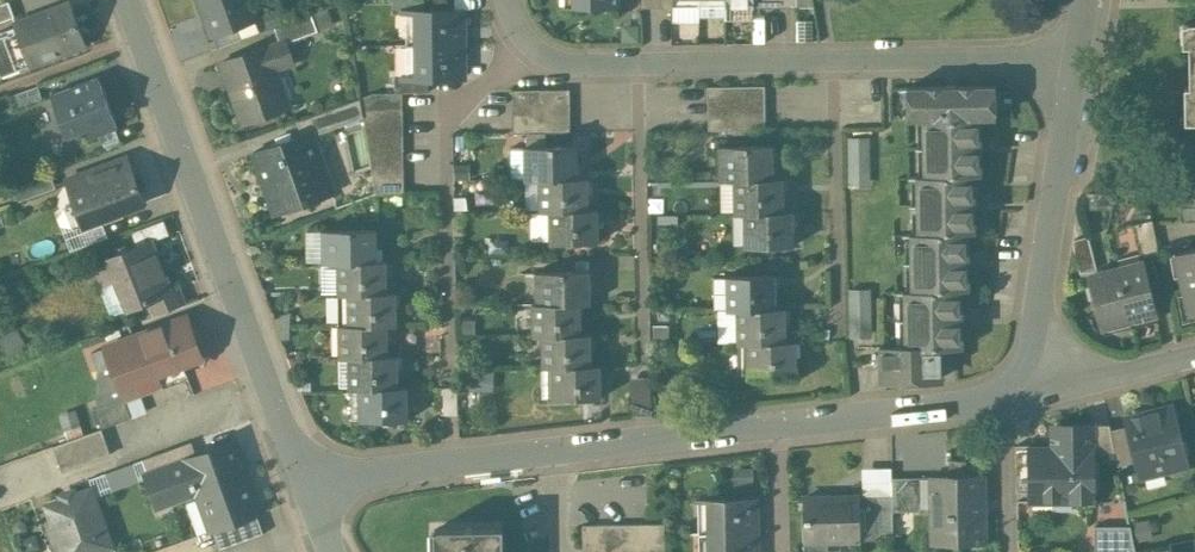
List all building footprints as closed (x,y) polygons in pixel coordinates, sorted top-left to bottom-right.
[(212,34),(237,25),(237,24),(256,17),(250,0),(199,0),(212,34)] [(0,4),(0,22),(15,17),(9,1),(0,4)] [(15,23),(18,31),(0,37),(0,73),(1,76),(86,45),(70,2),(15,23)] [(463,11),(415,12),(416,44),(463,44),(463,11)] [(312,13),(274,27),(280,43),(287,41),(287,42),(318,31),(312,13)] [(1189,20),(1189,22),(1184,23),(1185,42),(1190,42),(1191,84),(1185,85),(1186,115),(1188,115),(1189,119),(1194,119),(1194,20),(1189,20)] [(267,45),(221,61),(243,123),(282,109),(268,71),(294,61),(287,42),(287,41),(280,43),(268,48),(267,45)] [(463,44),(416,44),(416,77),(416,78),(428,78),(463,78),(463,44)] [(98,77),(52,94),(66,136),(88,128),(91,136),(117,127),(98,77)] [(416,78),(416,77),(394,77),(395,92),(402,92),(428,92),(428,78),(416,78)] [(711,127),(770,125),(768,82),(709,85),(711,127)] [(960,85),(960,86),(943,86),(929,86),(929,87),(907,87),(908,119),(923,119),(923,120),(926,120),(925,118),(981,117),(996,117),(996,85),(975,86),(975,85),(960,85)] [(573,127),(570,86),(516,90),(519,131),(573,127)] [(403,110),(402,92),(395,92),(373,93),(361,97),(363,110),(403,110)] [(361,97),(298,121),(302,134),(311,131),(313,135),(363,117),(363,110),(361,97)] [(403,110),(363,110),(363,117),(365,124),(403,123),(403,110)] [(981,117),(925,118),(926,120),(927,176),(975,175),(982,175),(981,117)] [(403,137),(403,123),(365,124),(367,138),(403,137)] [(302,134),(254,152),(276,214),(333,193),(313,135),(311,131),(302,134)] [(403,137),(367,138),(369,151),(403,151),(403,137)] [(869,180),(869,141),(850,142),(850,181),(869,180)] [(773,144),(719,145),(720,179),(734,179),(774,178),(773,144)] [(577,146),(524,147),(525,179),(539,179),(578,178),(577,146)] [(404,164),(403,151),(369,151),(371,165),(404,164)] [(128,157),(95,168),(67,179),(84,224),(145,202),(128,157)] [(404,164),(371,165),(373,179),(404,178),(404,164)] [(50,171),(13,184),(19,201),(56,188),(50,171)] [(927,176),(919,176),(920,233),(968,232),(976,232),(975,175),(927,176)] [(404,178),(373,179),(376,193),(404,193),(404,178)] [(588,210),(587,178),(578,178),(539,179),(540,211),(555,210),(588,210)] [(774,178),(734,179),(734,212),(744,212),(783,211),(782,178),(774,178)] [(1181,179),(1182,222),(1194,222),(1194,179),(1181,179)] [(588,210),(555,210),(556,241),(599,240),(598,209),(588,210)] [(556,241),(555,210),(540,211),(531,211),(531,242),(556,241)] [(794,245),(793,211),(783,211),(744,212),(745,246),(794,245)] [(1152,219),(1133,224),(1141,256),(1159,252),(1152,219)] [(377,230),(323,231),(323,263),(338,262),(377,261),(377,230)] [(969,289),(968,232),(920,233),(913,233),(914,290),(962,290),(969,289)] [(1088,235),(1075,238),(1073,244),(1080,272),(1096,267),(1088,235)] [(149,240),(96,260),(103,283),(118,277),(129,308),(150,300),(149,298),(169,291),(149,240)] [(1176,253),(1181,274),(1179,275),(1189,313),(1194,311),(1194,248),(1176,253)] [(377,261),(338,262),(338,294),(348,294),(387,293),(387,261),(377,261)] [(1143,261),(1116,268),(1129,319),(1156,312),(1143,261)] [(1116,268),(1090,275),(1103,325),(1129,319),(1116,268)] [(589,270),(536,271),(537,303),(580,303),(589,302),(589,270)] [(776,308),(776,274),(732,276),(733,309),(742,308),(776,308)] [(733,309),(732,276),(714,276),(715,309),(733,309)] [(876,335),(874,286),(851,287),(853,336),(876,335)] [(169,291),(149,298),(150,300),(154,313),(183,303),(177,288),(169,291)] [(963,347),(962,290),(914,290),(907,291),(908,346),(908,349),(947,348),(963,347)] [(908,346),(907,291),(897,291),(897,292),(900,292),(900,319),(897,319),(898,320),(900,320),(901,346),(908,346)] [(387,293),(348,294),(349,325),(387,324),(397,324),(397,293),(387,293)] [(537,303),(532,304),(532,335),(542,335),(581,334),(580,303),(537,303)] [(776,308),(742,308),(743,342),(752,342),(786,341),(786,307),(776,308)] [(187,316),(91,353),(98,370),(112,365),(114,371),(130,365),(140,392),(161,384),(157,373),(201,355),(187,316)] [(349,325),(338,325),(338,357),(349,357),(388,356),(387,324),(349,325)] [(581,334),(542,335),(542,366),(551,366),(591,366),(590,334),(581,334)] [(786,341),(752,342),(753,376),(797,375),(796,341),(786,341)] [(947,348),(908,349),(908,346),(901,346),(880,346),(880,365),(882,365),(883,382),(905,382),(905,380),(923,380),(923,378),(941,378),(941,364),(948,364),(947,348)] [(388,356),(349,357),(349,388),(359,388),(398,387),(398,356),(388,356)] [(130,365),(114,371),(123,397),(124,398),(140,392),(130,365)] [(601,397),(600,365),(591,366),(551,366),(552,398),(601,397)] [(636,413),(655,412),(654,374),(634,375),(636,413)] [(408,420),(408,387),(398,387),(359,388),(359,421),(408,420)] [(123,397),(94,407),(102,428),(131,417),(124,398),(123,397)] [(1172,406),(1125,418),(1136,461),(1140,477),(1166,470),(1173,475),(1183,472),(1187,465),(1172,406)] [(70,431),(83,427),(77,408),(63,412),(70,431)] [(1111,429),(1110,424),(1090,424),(1090,425),(1090,447),(1092,446),(1092,453),(1115,453),(1115,452),(1111,429)] [(1090,425),(1054,426),(1055,447),(1090,447),(1090,425)] [(1127,425),(1111,429),(1115,452),(1115,453),(1117,466),(1136,461),(1127,425)] [(102,428),(54,445),(63,471),(111,454),(102,428)] [(192,441),(143,459),(149,474),(197,457),(192,441)] [(149,474),(148,474),(158,503),(204,486),(219,527),(259,512),(234,444),(197,457),(149,474)] [(1032,448),(1031,444),(1015,445),(1016,490),(1031,490),(1031,448),(1032,448)] [(1032,448),(1031,448),(1031,490),(1031,497),(1072,496),(1072,501),(1093,500),(1092,453),(1092,446),(1090,447),(1055,447),(1032,448)] [(983,477),(983,475),(932,476),(932,478),(934,478),(935,536),(933,536),(933,538),(982,537),(982,542),(985,542),(984,512),(981,512),(981,477),(983,477)] [(920,476),(892,477),(892,496),(893,511),(921,510),(920,476)] [(49,506),(65,551),(90,551),(113,544),(94,490),(49,506)] [(858,496),(803,497),(804,541),(860,540),(858,496)] [(893,511),(892,496),(875,496),(876,533),(893,532),(893,511)] [(755,499),(707,501),(708,533),(755,532),(755,499)] [(257,515),(213,531),(220,549),(264,533),(257,515)] [(665,523),(582,524),(583,551),(665,550),(665,523)] [(1130,526),(1095,526),(1095,551),(1135,551),(1130,526)] [(435,528),(436,551),(504,551),(503,527),(435,528)] [(708,533),(709,551),(755,551),(755,532),(708,533)]
